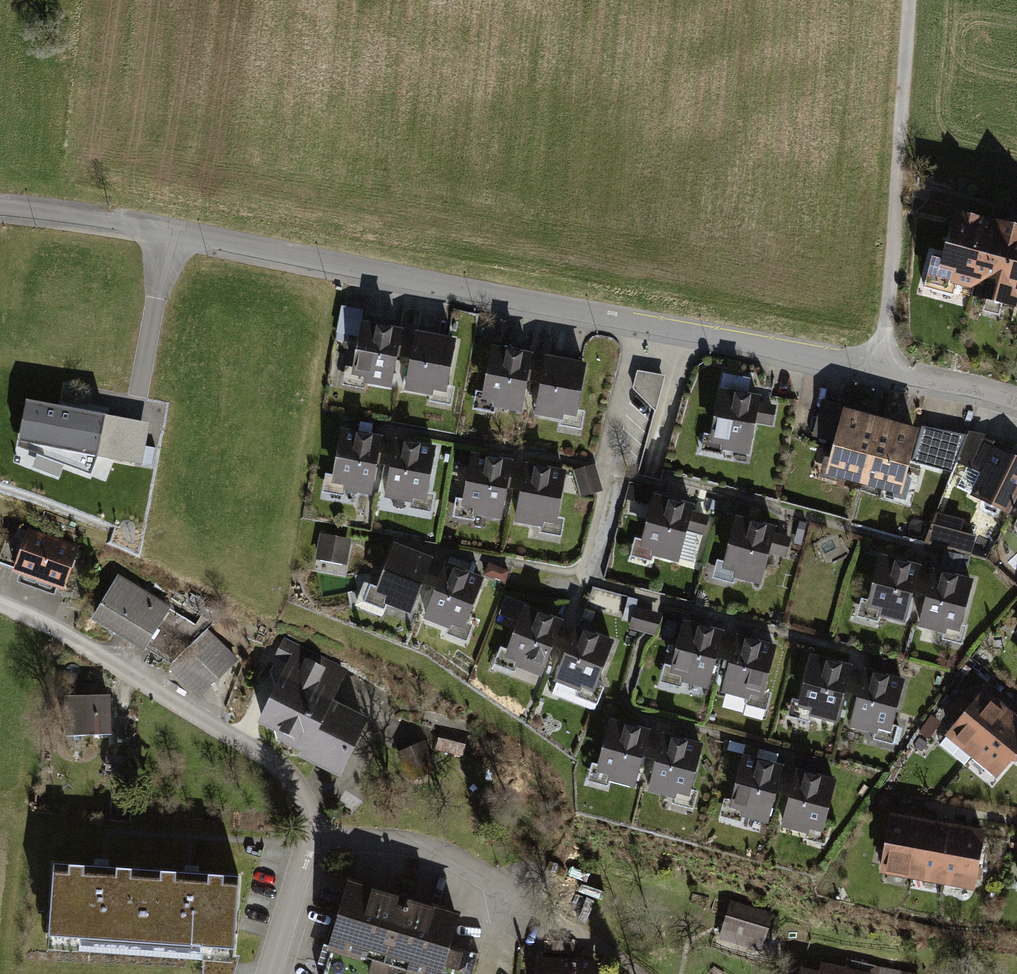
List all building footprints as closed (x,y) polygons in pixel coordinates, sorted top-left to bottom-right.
[(951,213),(937,263),(927,260),(917,293),(955,303),(958,293),(961,294),(960,301),(1016,317),(1016,231),(1012,230),(951,213)] [(399,333),(358,325),(347,384),(388,391),(399,333)] [(454,343),(414,335),(403,395),(442,402),(454,343)] [(529,358),(489,349),(477,408),(517,416),(529,358)] [(583,367),(543,360),(532,420),(572,427),(583,367)] [(631,395),(659,401),(666,374),(638,367),(631,395)] [(753,395),(716,390),(706,451),(747,458),(752,425),(773,428),(776,406),(751,402),(753,395)] [(153,420),(25,394),(12,445),(91,475),(99,458),(143,467),(153,420)] [(861,489),(880,422),(841,411),(822,478),(861,489)] [(900,500),(919,433),(880,422),(861,489),(900,500)] [(381,439),(338,431),(327,491),(370,499),(381,439)] [(434,449),(393,442),(384,500),(425,506),(434,449)] [(1016,500),(1016,460),(983,444),(969,473),(978,477),(968,498),(1009,517),(1016,500)] [(511,464),(470,457),(459,514),(500,522),(511,464)] [(565,475),(525,467),(514,525),(554,533),(565,475)] [(595,471),(577,476),(583,499),(601,494),(595,471)] [(693,508),(652,496),(636,553),(678,565),(687,533),(703,537),(708,518),(692,514),(693,508)] [(1009,517),(1016,521),(1016,500),(1009,517)] [(772,528),(734,518),(718,577),(756,587),(765,555),(784,560),(789,540),(770,535),(772,528)] [(77,551),(25,532),(8,577),(60,596),(77,551)] [(351,542),(319,536),(314,563),(346,568),(351,542)] [(403,618),(429,562),(390,545),(365,601),(403,618)] [(940,574),(929,571),(914,629),(957,640),(972,583),(964,581),(969,562),(945,556),(940,574)] [(920,569),(877,557),(861,616),(904,628),(920,569)] [(459,636),(482,582),(442,565),(418,619),(459,636)] [(167,610),(116,578),(88,623),(139,655),(143,649),(169,667),(165,671),(198,701),(241,661),(210,630),(200,640),(164,615),(167,610)] [(536,679),(559,622),(520,607),(497,664),(536,679)] [(660,639),(665,619),(657,617),(635,611),(629,631),(648,636),(660,639)] [(705,693),(721,635),(677,622),(661,681),(705,693)] [(592,697),(613,644),(573,628),(551,681),(592,697)] [(760,706),(775,649),(734,639),(720,696),(760,706)] [(345,672),(281,641),(272,661),(282,666),(253,725),(273,735),(270,742),(297,755),(294,760),(336,781),(366,719),(331,702),(345,672)] [(834,727),(850,668),(810,657),(794,716),(834,727)] [(874,675),(863,672),(846,731),(886,742),(903,683),(896,681),(900,666),(878,660),(874,675)] [(969,760),(1008,715),(984,694),(945,739),(969,760)] [(110,698),(63,700),(65,742),(112,740),(110,698)] [(1016,754),(1016,723),(1008,715),(969,760),(994,781),(1016,754)] [(630,791),(646,733),(606,722),(590,780),(630,791)] [(481,738),(441,729),(436,755),(475,764),(481,738)] [(685,807),(702,749),(660,737),(644,795),(685,807)] [(437,775),(425,744),(395,756),(407,786),(437,775)] [(763,828),(780,770),(739,758),(722,816),(763,828)] [(818,841),(834,785),(795,774),(779,830),(818,841)] [(919,823),(888,817),(877,878),(908,884),(919,823)] [(950,829),(919,823),(908,884),(939,889),(950,829)] [(982,834),(950,829),(939,889),(970,895),(982,834)] [(139,958),(145,872),(105,870),(45,866),(39,951),(139,958)] [(244,879),(190,876),(145,872),(139,958),(203,962),(203,973),(237,973),(244,879)] [(350,882),(330,946),(421,973),(441,973),(443,966),(456,970),(462,951),(449,947),(459,915),(350,882)] [(772,915),(727,905),(718,943),(763,953),(772,915)] [(600,961),(574,960),(575,942),(549,941),(548,958),(537,957),(536,973),(599,973),(600,961)]
